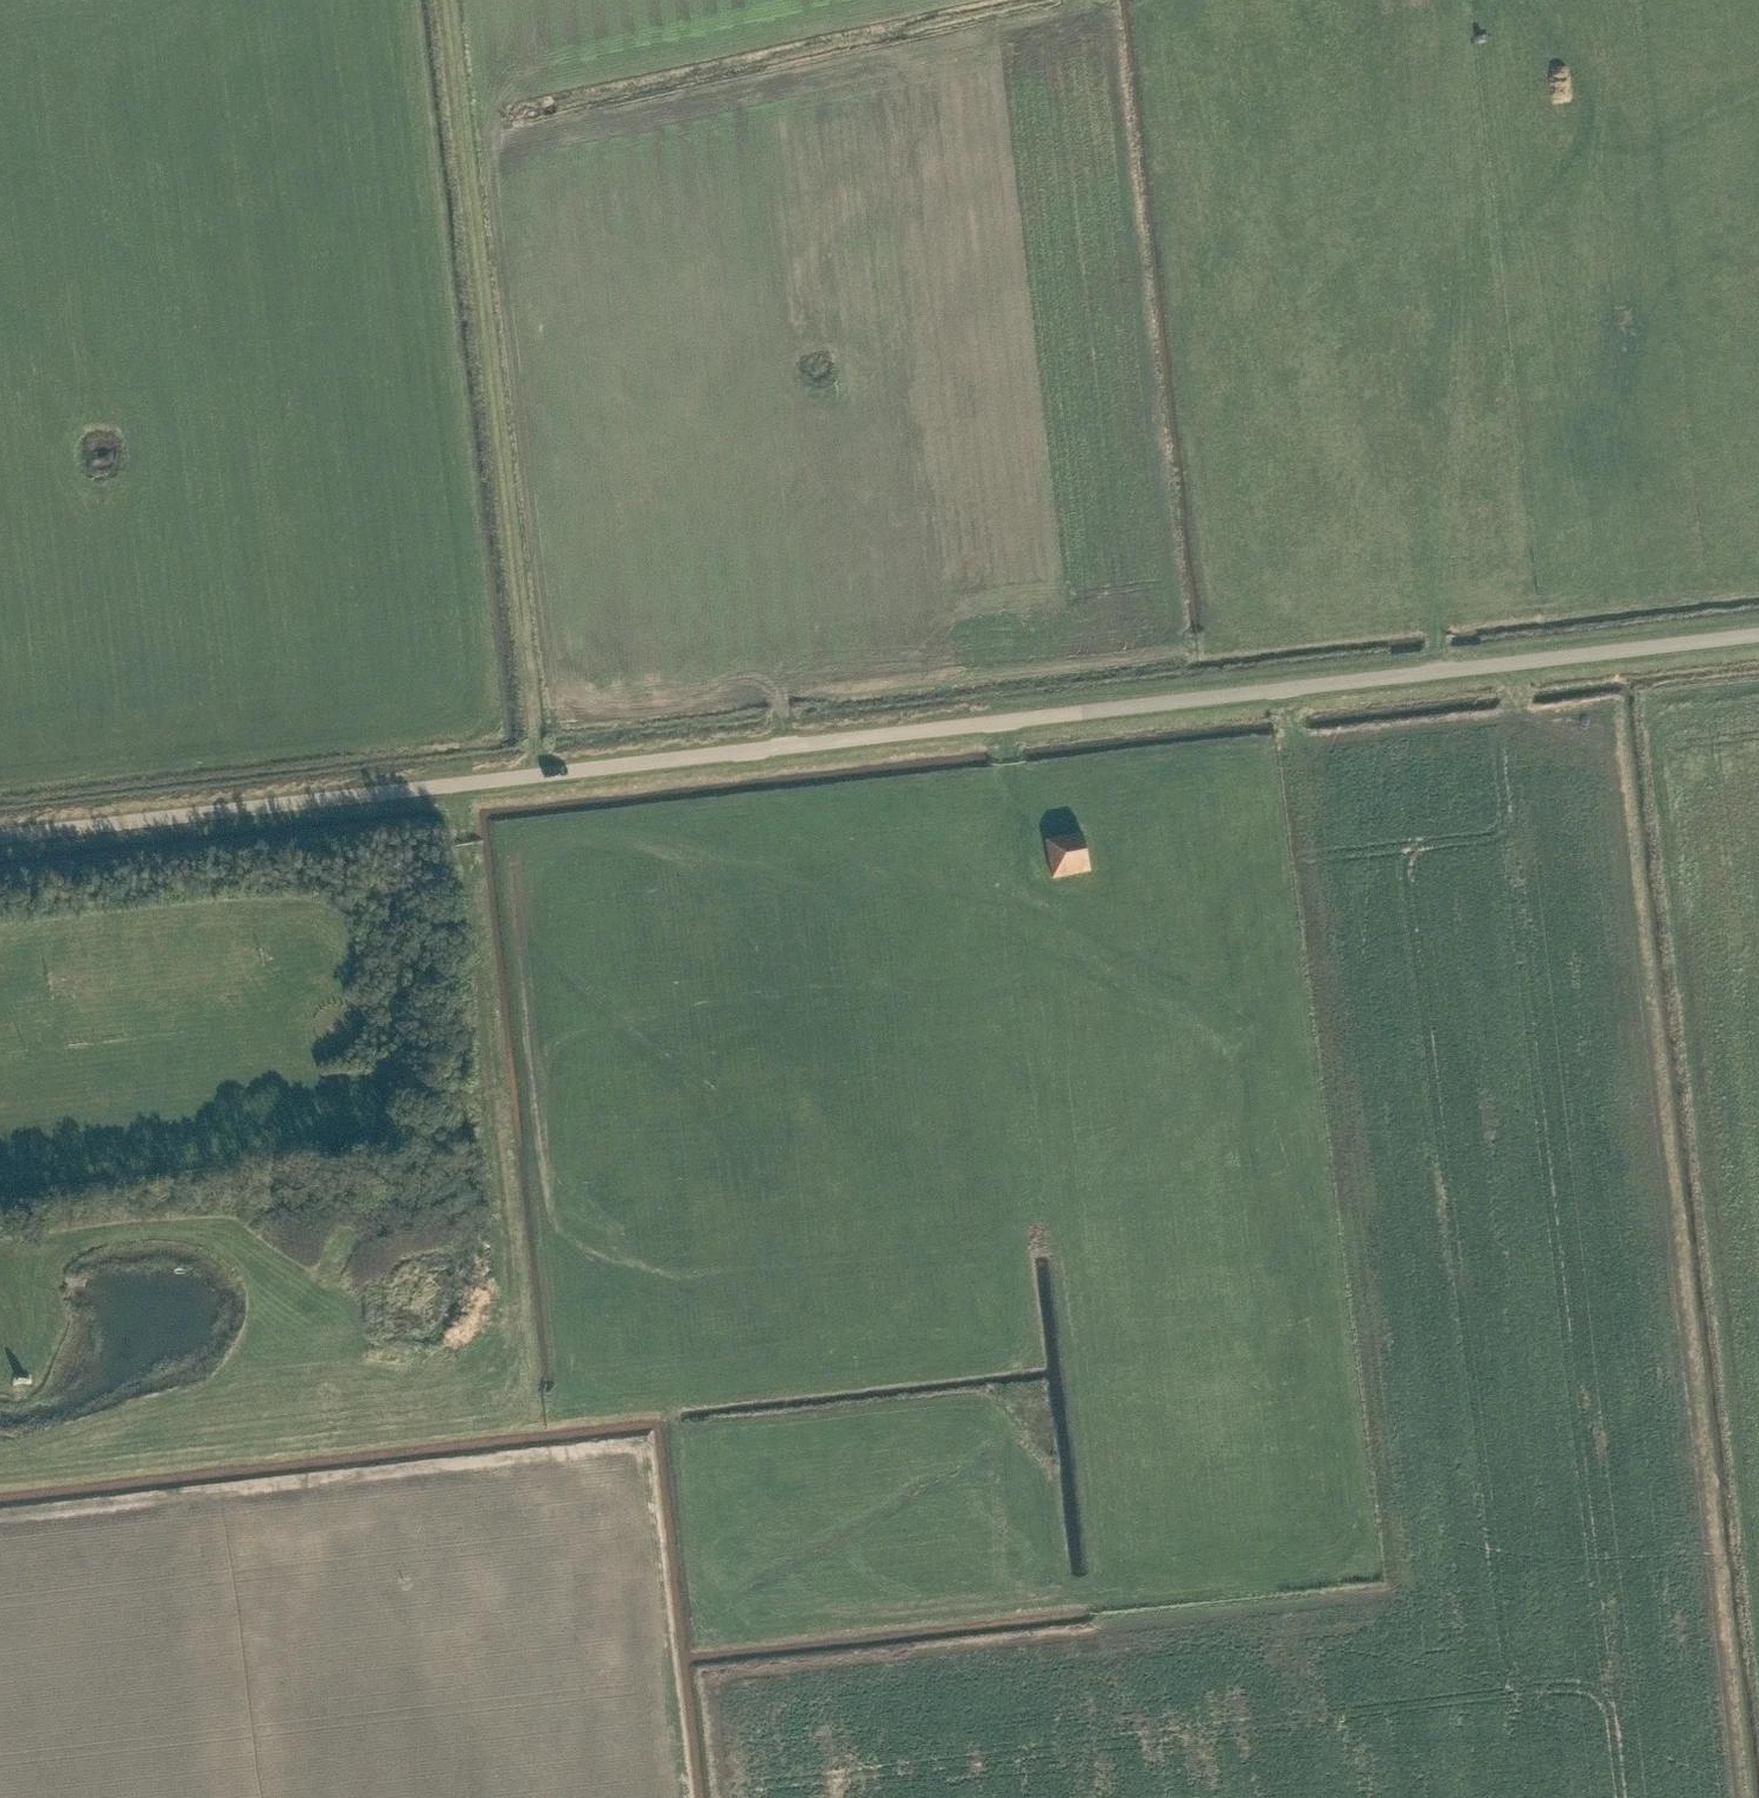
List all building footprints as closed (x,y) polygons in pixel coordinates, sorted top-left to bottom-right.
[(1082,833),(1046,841),(1053,878),(1090,871),(1082,833)]
